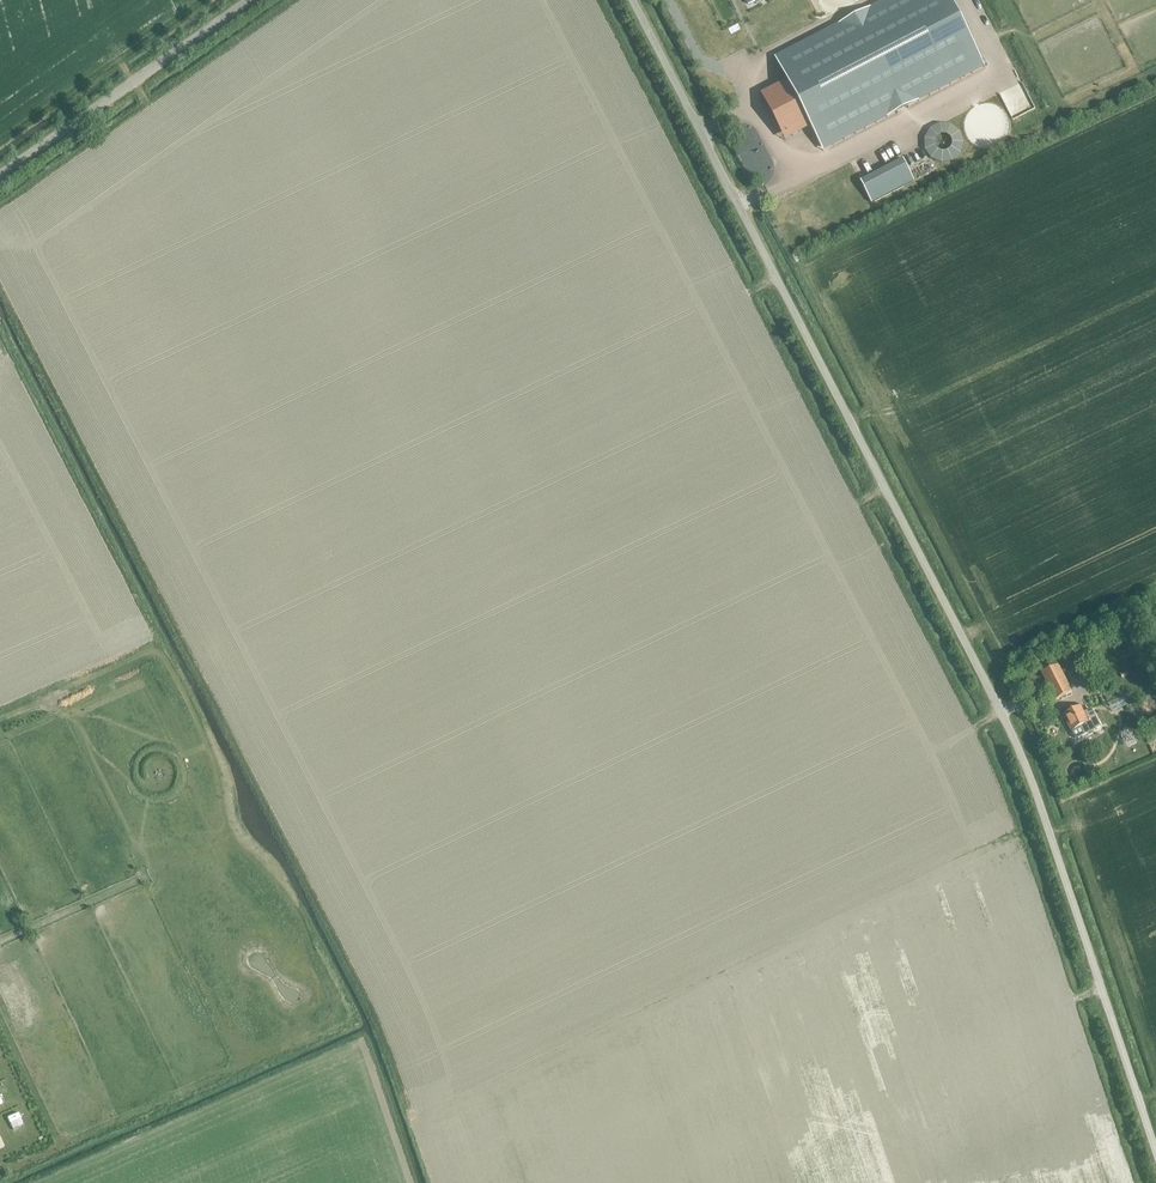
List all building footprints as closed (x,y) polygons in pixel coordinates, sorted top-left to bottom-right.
[(776,61),(789,86),(767,97),(787,133),(808,122),(820,147),(970,69),(950,31),(953,30),(946,16),(943,17),(934,0),(894,0),(776,61)] [(860,181),(871,203),(914,181),(903,159),(860,181)] [(1042,674),(1055,700),(1070,693),(1057,666),(1042,674)] [(1092,712),(1083,716),(1079,708),(1063,716),(1075,740),(1100,727),(1092,712)]
